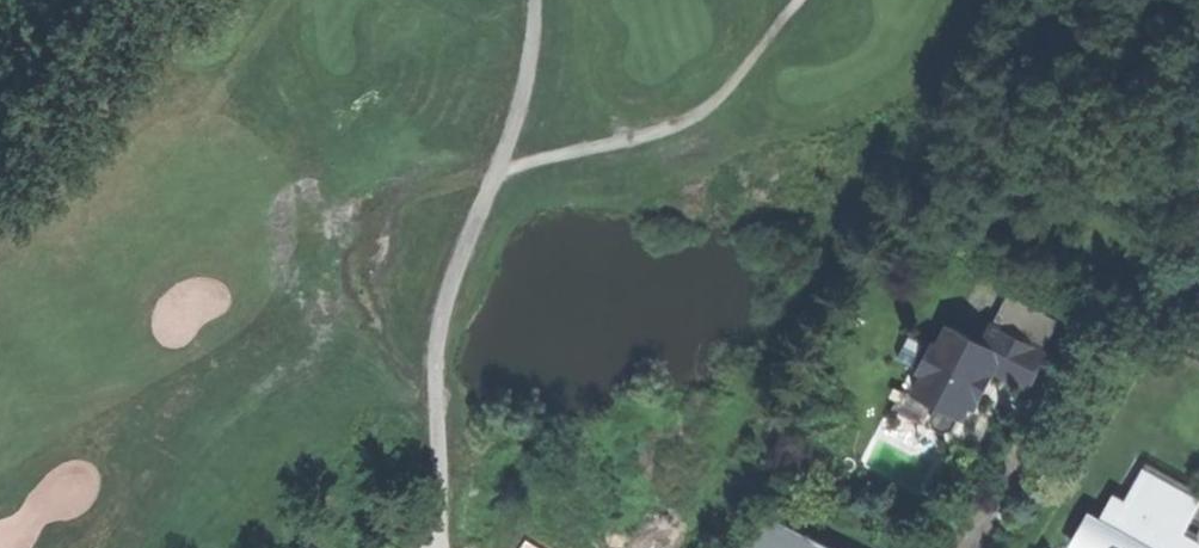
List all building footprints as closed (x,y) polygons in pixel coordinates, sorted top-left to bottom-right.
[(1029,383),(1045,348),(986,317),(975,337),(942,321),(930,343),(910,332),(898,354),(919,364),(906,388),(933,405),(929,415),(932,425),(942,429),(951,425),(955,414),(961,417),(966,405),(975,408),(992,369),(1029,383)] [(1128,491),(1182,519),(1198,487),(1144,458),(1128,491)] [(1198,536),(1198,528),(1182,519),(1128,491),(1116,485),(1103,511),(1090,505),(1071,541),(1083,547),(1082,547),(1193,547),(1198,536)] [(743,547),(850,547),(763,506),(743,547)]
